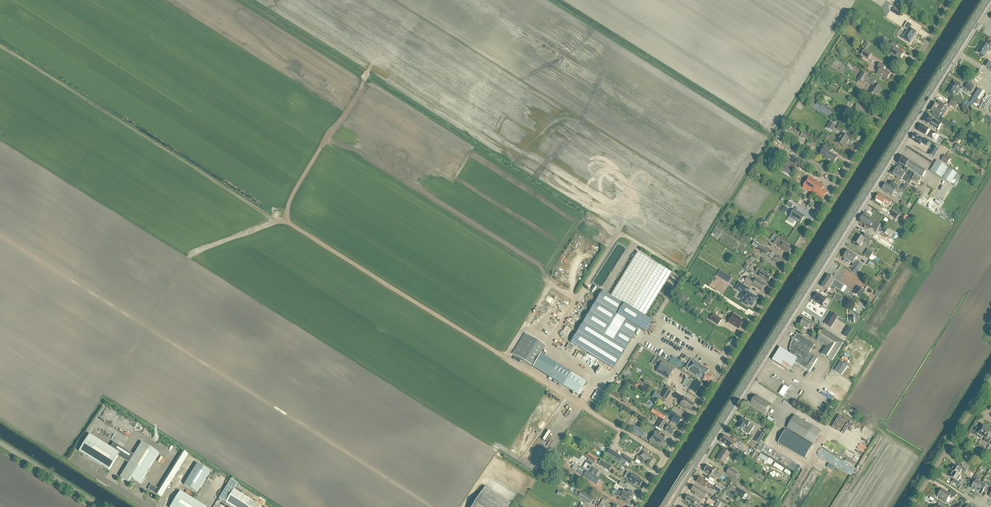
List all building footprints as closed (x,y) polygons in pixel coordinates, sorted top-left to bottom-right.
[(908,31),(902,39),(910,44),(917,33),(911,29),(913,26),(907,23),(904,28),(908,31)] [(990,48),(990,40),(990,39),(986,45),(983,43),(976,53),(982,56),(981,57),(981,58),(982,58),(983,58),(984,57),(985,58),(988,52),(989,53),(990,53),(990,52),(990,50),(990,49),(990,48)] [(900,60),(904,54),(896,49),(898,46),(893,42),(890,47),(893,50),(890,55),(900,60)] [(869,59),(872,53),(865,49),(861,54),(869,59)] [(887,81),(891,74),(884,70),(886,67),(880,64),(877,69),(880,70),(877,75),(887,81)] [(862,73),(859,78),(864,82),(866,79),(871,82),(870,84),(874,86),(869,94),(875,98),(878,92),(879,93),(882,89),(875,84),(877,81),(873,79),(868,76),(862,73)] [(961,91),(959,89),(961,86),(954,82),(947,94),(954,98),(956,95),(957,96),(961,91)] [(968,84),(965,88),(972,93),(974,88),(968,84)] [(945,106),(938,101),(936,105),(933,103),(928,110),(934,114),(933,115),(939,118),(941,115),(942,113),(941,112),(945,106)] [(870,126),(874,119),(869,116),(871,113),(856,104),(850,113),(870,126)] [(823,106),(819,113),(828,119),(831,115),(833,116),(836,111),(834,110),(833,111),(830,110),(824,106),(823,106)] [(972,107),(970,110),(990,122),(990,118),(972,107)] [(938,131),(942,125),(932,119),(933,118),(928,115),(923,122),(938,131)] [(827,129),(832,132),(836,125),(831,122),(827,129)] [(922,125),(918,131),(925,136),(926,136),(927,137),(933,141),(937,134),(931,131),(929,130),(922,125)] [(776,137),(782,141),(787,132),(782,129),(776,137)] [(811,136),(804,132),(801,136),(808,141),(811,136)] [(847,142),(850,139),(842,134),(836,143),(844,148),(847,142)] [(918,137),(914,134),(911,139),(915,142),(920,146),(922,143),(927,146),(929,142),(919,136),(918,137)] [(963,154),(965,150),(963,149),(963,148),(957,144),(954,149),(963,154)] [(834,164),(838,158),(830,153),(832,150),(826,146),(819,157),(824,160),(825,159),(834,164)] [(947,165),(951,160),(945,156),(941,162),(947,165)] [(899,165),(903,168),(905,169),(906,168),(909,169),(911,170),(912,171),(913,171),(915,173),(916,174),(922,177),(922,178),(923,178),(924,176),(925,174),(927,173),(926,172),(921,169),(917,167),(910,162),(909,161),(904,159),(903,158),(899,165)] [(790,178),(797,167),(788,161),(784,167),(780,165),(777,169),(790,178)] [(950,185),(957,175),(937,161),(930,172),(950,185)] [(897,168),(892,176),(909,186),(914,179),(897,168)] [(823,200),(828,193),(823,190),(825,187),(810,177),(803,188),(812,194),(813,193),(823,200)] [(896,191),(886,184),(882,190),(892,196),(895,193),(895,192),(898,193),(897,195),(897,196),(899,198),(902,193),(897,190),(896,191)] [(890,207),(892,203),(887,200),(879,195),(874,202),(883,208),(885,204),(890,207)] [(800,224),(805,217),(794,210),(790,217),(800,224)] [(878,229),(880,226),(878,224),(875,221),(870,218),(870,217),(864,213),(859,222),(866,227),(865,229),(869,231),(870,230),(875,233),(877,230),(875,229),(876,228),(878,229)] [(886,224),(889,221),(883,215),(880,219),(886,224)] [(717,240),(722,232),(716,228),(711,236),(717,240)] [(863,239),(858,235),(853,243),(860,247),(863,242),(867,245),(869,246),(872,241),(870,240),(865,236),(863,239)] [(782,242),(779,240),(776,238),(773,243),(779,247),(779,248),(789,254),(793,248),(783,242),(782,242)] [(767,257),(770,252),(761,247),(759,251),(762,253),(762,254),(767,257)] [(869,259),(873,253),(868,250),(864,256),(869,259)] [(649,321),(645,319),(630,310),(632,307),(658,264),(638,252),(610,297),(601,292),(570,342),(612,369),(638,328),(643,331),(649,321)] [(781,267),(785,261),(780,259),(781,257),(772,252),(769,258),(773,260),(772,261),(781,267)] [(856,270),(860,263),(856,260),(858,258),(848,252),(844,258),(853,264),(851,267),(856,270)] [(767,260),(763,263),(771,271),(775,267),(767,260)] [(769,275),(762,271),(763,271),(759,268),(756,272),(760,275),(763,277),(762,278),(769,282),(772,277),(768,275),(769,275)] [(829,276),(825,281),(832,286),(834,288),(839,290),(841,291),(841,292),(844,288),(844,286),(845,286),(835,280),(834,280),(831,277),(829,276)] [(754,281),(748,278),(744,283),(751,287),(752,286),(762,292),(765,286),(762,284),(763,283),(759,281),(758,282),(756,280),(755,281),(754,280),(754,281)] [(825,281),(821,287),(828,291),(830,289),(833,290),(834,288),(832,286),(825,281)] [(748,304),(752,307),(758,299),(748,293),(750,290),(739,283),(735,290),(743,294),(739,299),(744,302),(743,303),(747,306),(748,304)] [(858,287),(854,294),(860,298),(864,291),(858,287)] [(680,293),(676,298),(684,303),(688,298),(680,293)] [(822,307),(826,300),(818,294),(816,296),(815,298),(814,300),(817,302),(817,303),(822,307)] [(841,303),(844,299),(837,294),(834,299),(841,303)] [(718,325),(722,319),(714,314),(710,320),(718,325)] [(739,329),(744,322),(739,320),(740,318),(734,314),(728,323),(739,329)] [(829,317),(825,324),(831,328),(836,321),(829,317)] [(811,329),(813,326),(804,320),(800,325),(807,330),(809,328),(811,329)] [(832,361),(843,343),(824,331),(817,341),(826,347),(821,354),(832,361)] [(797,359),(795,363),(810,372),(818,359),(809,354),(815,345),(797,334),(791,345),(794,346),(790,351),(790,352),(789,354),(797,359)] [(513,355),(532,367),(545,346),(526,335),(513,355)] [(574,347),(569,343),(566,348),(571,352),(574,347)] [(797,359),(789,354),(781,349),(773,361),(790,371),(795,363),(797,359)] [(534,366),(533,367),(536,369),(548,377),(550,374),(554,367),(556,364),(544,356),(541,354),(538,358),(535,364),(534,366)] [(646,357),(643,366),(651,369),(654,360),(646,357)] [(668,379),(675,368),(658,358),(654,365),(658,368),(656,372),(668,379)] [(707,384),(712,377),(707,374),(709,370),(694,361),(688,371),(699,378),(702,380),(707,384)] [(844,365),(841,362),(835,371),(842,376),(849,365),(846,362),(844,365)] [(548,377),(577,395),(586,382),(556,364),(554,367),(550,374),(548,377)] [(691,379),(686,387),(685,388),(695,394),(701,385),(691,379)] [(667,401),(672,393),(670,392),(672,389),(666,386),(665,389),(666,389),(661,398),(667,401)] [(619,398),(621,394),(614,390),(611,393),(619,398)] [(599,403),(603,395),(597,391),(592,399),(599,403)] [(659,406),(663,402),(658,397),(661,395),(657,392),(651,398),(659,406)] [(788,402),(791,404),(798,395),(795,393),(788,402)] [(765,416),(772,405),(756,395),(750,406),(765,416)] [(690,411),(694,405),(689,402),(690,401),(684,397),(679,405),(685,409),(686,408),(690,411)] [(742,408),(758,418),(760,413),(745,403),(742,408)] [(667,415),(670,417),(673,419),(671,421),(678,425),(681,419),(675,416),(675,415),(669,411),(667,415)] [(795,416),(787,429),(814,445),(821,432),(795,416)] [(749,436),(755,426),(742,419),(741,419),(739,421),(740,423),(741,424),(738,429),(749,436)] [(668,426),(665,424),(666,423),(660,420),(655,428),(661,431),(663,428),(666,430),(665,431),(666,432),(668,433),(672,435),(675,430),(671,428),(670,427),(668,426)] [(634,426),(631,431),(642,438),(645,433),(634,426)] [(977,438),(981,440),(983,437),(988,429),(983,426),(980,430),(979,432),(976,430),(973,435),(977,438)] [(983,437),(985,439),(983,441),(988,444),(990,440),(990,439),(989,438),(990,434),(990,431),(988,429),(983,437)] [(805,459),(813,446),(786,431),(778,443),(805,459)] [(660,446),(663,448),(667,443),(663,441),(664,439),(654,432),(649,441),(651,442),(659,447),(660,446)] [(760,445),(765,435),(760,432),(754,441),(760,445)] [(119,453),(111,448),(89,435),(79,452),(109,470),(118,456),(119,453)] [(733,450),(737,444),(723,435),(719,442),(733,450)] [(114,443),(111,448),(119,453),(118,456),(129,463),(120,477),(128,483),(129,482),(134,485),(135,482),(140,485),(139,484),(158,453),(142,443),(134,455),(114,443)] [(641,462),(646,465),(651,468),(655,461),(650,458),(651,457),(648,455),(648,454),(642,450),(637,458),(642,461),(641,462)] [(724,465),(730,454),(723,450),(716,460),(724,465)] [(750,458),(755,461),(756,462),(757,461),(757,460),(756,459),(759,453),(755,450),(750,458)] [(161,497),(188,454),(182,451),(158,489),(151,484),(148,490),(160,498),(161,497)] [(600,451),(598,455),(617,468),(619,464),(600,451)] [(589,454),(586,458),(595,463),(597,459),(589,454)] [(622,459),(630,464),(633,460),(625,455),(623,458),(622,459)] [(583,468),(588,472),(593,463),(588,460),(583,468)] [(600,462),(599,465),(601,466),(609,471),(612,467),(603,462),(603,463),(600,462)] [(197,463),(184,485),(197,493),(210,471),(197,463)] [(717,472),(711,469),(707,466),(705,469),(704,471),(704,472),(707,474),(710,477),(715,479),(716,476),(720,479),(724,473),(719,470),(717,472)] [(818,466),(817,469),(831,476),(832,474),(818,466)] [(959,476),(961,473),(964,475),(967,470),(961,466),(959,469),(954,466),(951,471),(953,472),(959,476)] [(734,479),(737,481),(740,475),(729,468),(726,474),(734,479)] [(594,469),(591,474),(597,478),(600,473),(594,469)] [(954,479),(952,482),(953,483),(959,486),(962,482),(959,480),(961,477),(959,476),(953,472),(950,477),(954,479)] [(597,478),(591,474),(590,473),(587,479),(597,485),(600,480),(597,478)] [(624,479),(627,480),(626,481),(634,486),(635,484),(639,487),(643,482),(639,480),(640,479),(631,473),(630,475),(627,473),(624,479)] [(976,492),(981,483),(979,481),(980,479),(978,478),(978,477),(976,475),(971,483),(974,484),(971,489),(976,492)] [(705,481),(699,477),(696,482),(705,488),(706,486),(711,490),(715,484),(706,479),(705,481)] [(219,498),(225,503),(232,506),(260,506),(234,490),(235,489),(238,484),(230,479),(219,498)] [(981,483),(976,492),(981,495),(984,490),(987,493),(990,486),(990,485),(988,483),(988,484),(983,480),(981,483)] [(626,490),(628,487),(621,482),(619,485),(626,490)] [(729,485),(726,489),(735,495),(735,494),(738,495),(741,490),(738,489),(737,490),(729,485)] [(698,489),(694,486),(691,491),(695,494),(695,495),(703,500),(707,493),(699,488),(698,489)] [(720,494),(723,489),(716,486),(713,490),(720,494)] [(511,503),(485,487),(473,506),(509,506),(511,503)] [(949,494),(942,489),(938,496),(941,498),(940,499),(946,503),(949,497),(952,499),(954,497),(955,498),(957,495),(951,491),(949,494)] [(624,495),(631,500),(634,494),(628,490),(626,492),(622,490),(621,493),(622,494),(624,495)] [(180,491),(170,506),(205,506),(180,491)] [(622,494),(621,493),(618,491),(615,496),(619,498),(618,500),(620,501),(621,500),(628,505),(631,500),(624,495),(622,494)] [(580,492),(578,496),(590,504),(593,500),(580,492)] [(604,506),(611,506),(609,506),(605,503),(606,502),(608,499),(602,495),(600,498),(603,500),(600,504),(600,505),(604,506)] [(687,496),(685,501),(688,503),(688,504),(691,506),(690,506),(700,506),(697,505),(699,502),(692,498),(692,499),(687,496)]
